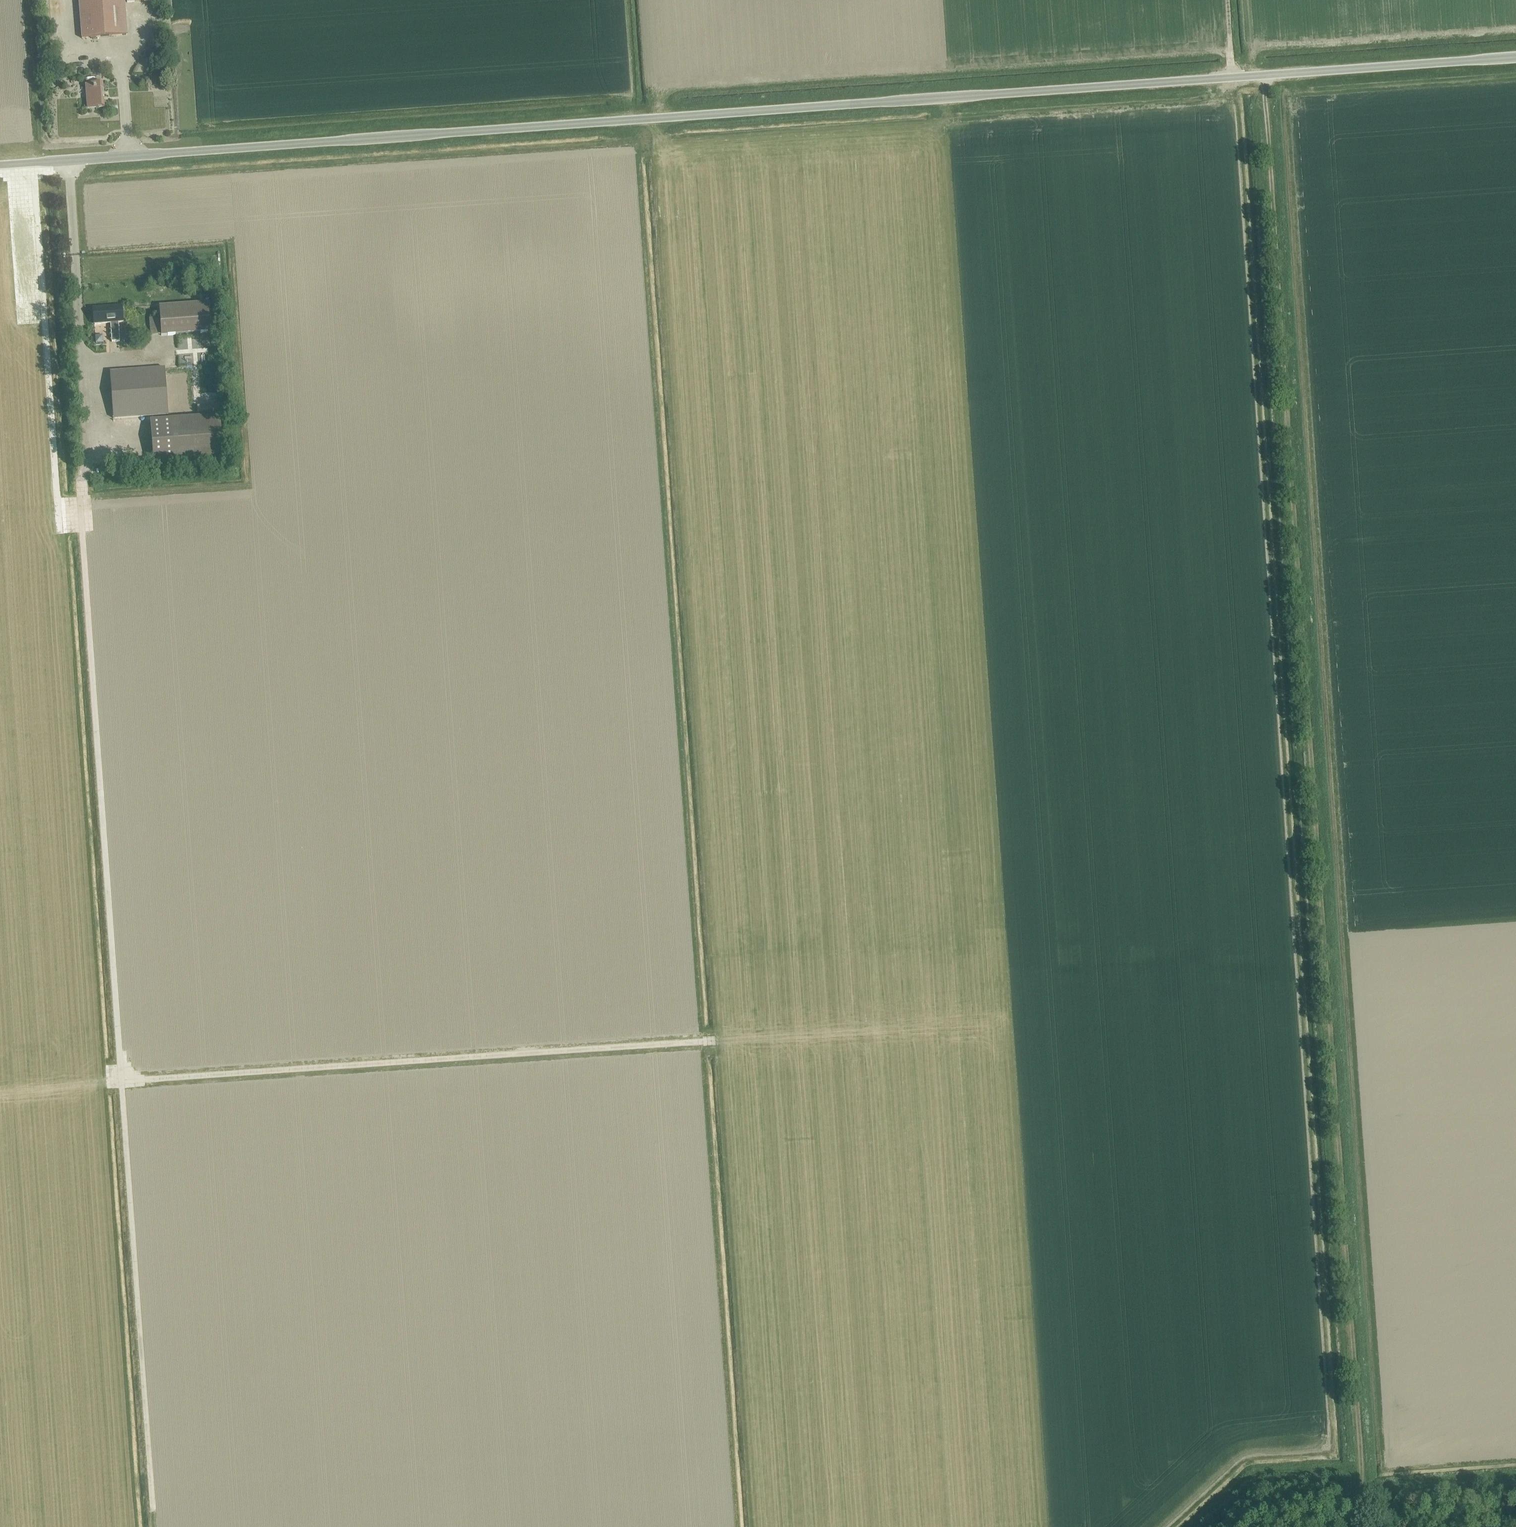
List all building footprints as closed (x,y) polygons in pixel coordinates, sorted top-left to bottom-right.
[(127,34),(125,0),(78,0),(81,38),(127,34)] [(87,108),(104,106),(102,83),(85,84),(87,108)] [(208,302),(159,306),(161,336),(210,332),(208,302)] [(118,322),(122,322),(121,305),(93,308),(94,324),(110,323),(111,342),(119,341),(118,322)] [(113,418),(195,412),(191,366),(109,372),(113,418)] [(218,415),(151,420),(155,465),(221,460),(218,415)]
